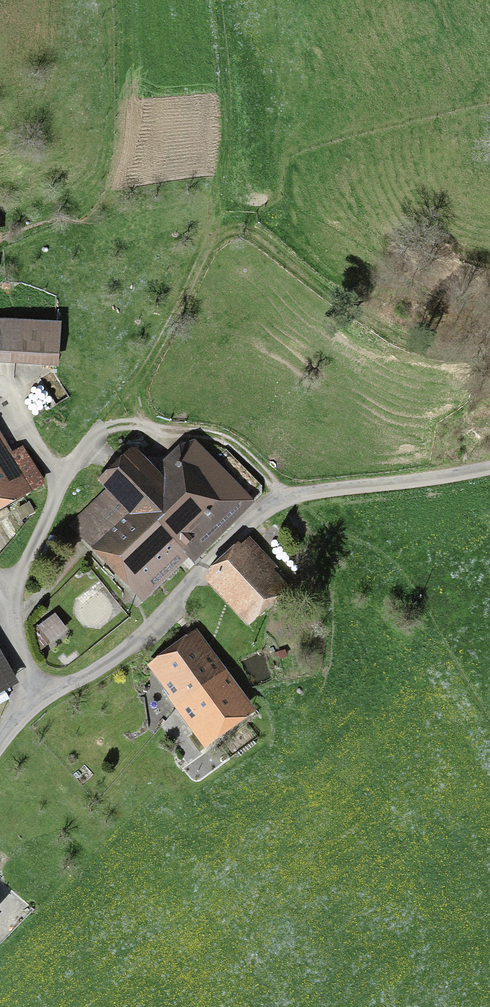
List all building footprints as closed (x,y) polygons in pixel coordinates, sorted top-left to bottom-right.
[(52,355),(54,323),(0,320),(0,351),(52,355)] [(24,483),(28,490),(42,481),(22,448),(8,456),(0,442),(0,498),(24,483)] [(121,501),(130,493),(137,500),(97,538),(141,585),(240,491),(196,445),(153,485),(146,477),(148,475),(131,456),(103,483),(121,501)] [(250,542),(216,573),(252,613),(274,592),(278,597),(287,589),(269,569),(272,566),(250,542)] [(192,644),(162,666),(187,700),(217,679),(192,644)] [(0,664),(0,690),(11,684),(0,664)] [(187,700),(176,708),(195,734),(206,727),(210,733),(240,711),(217,679),(187,700)]
